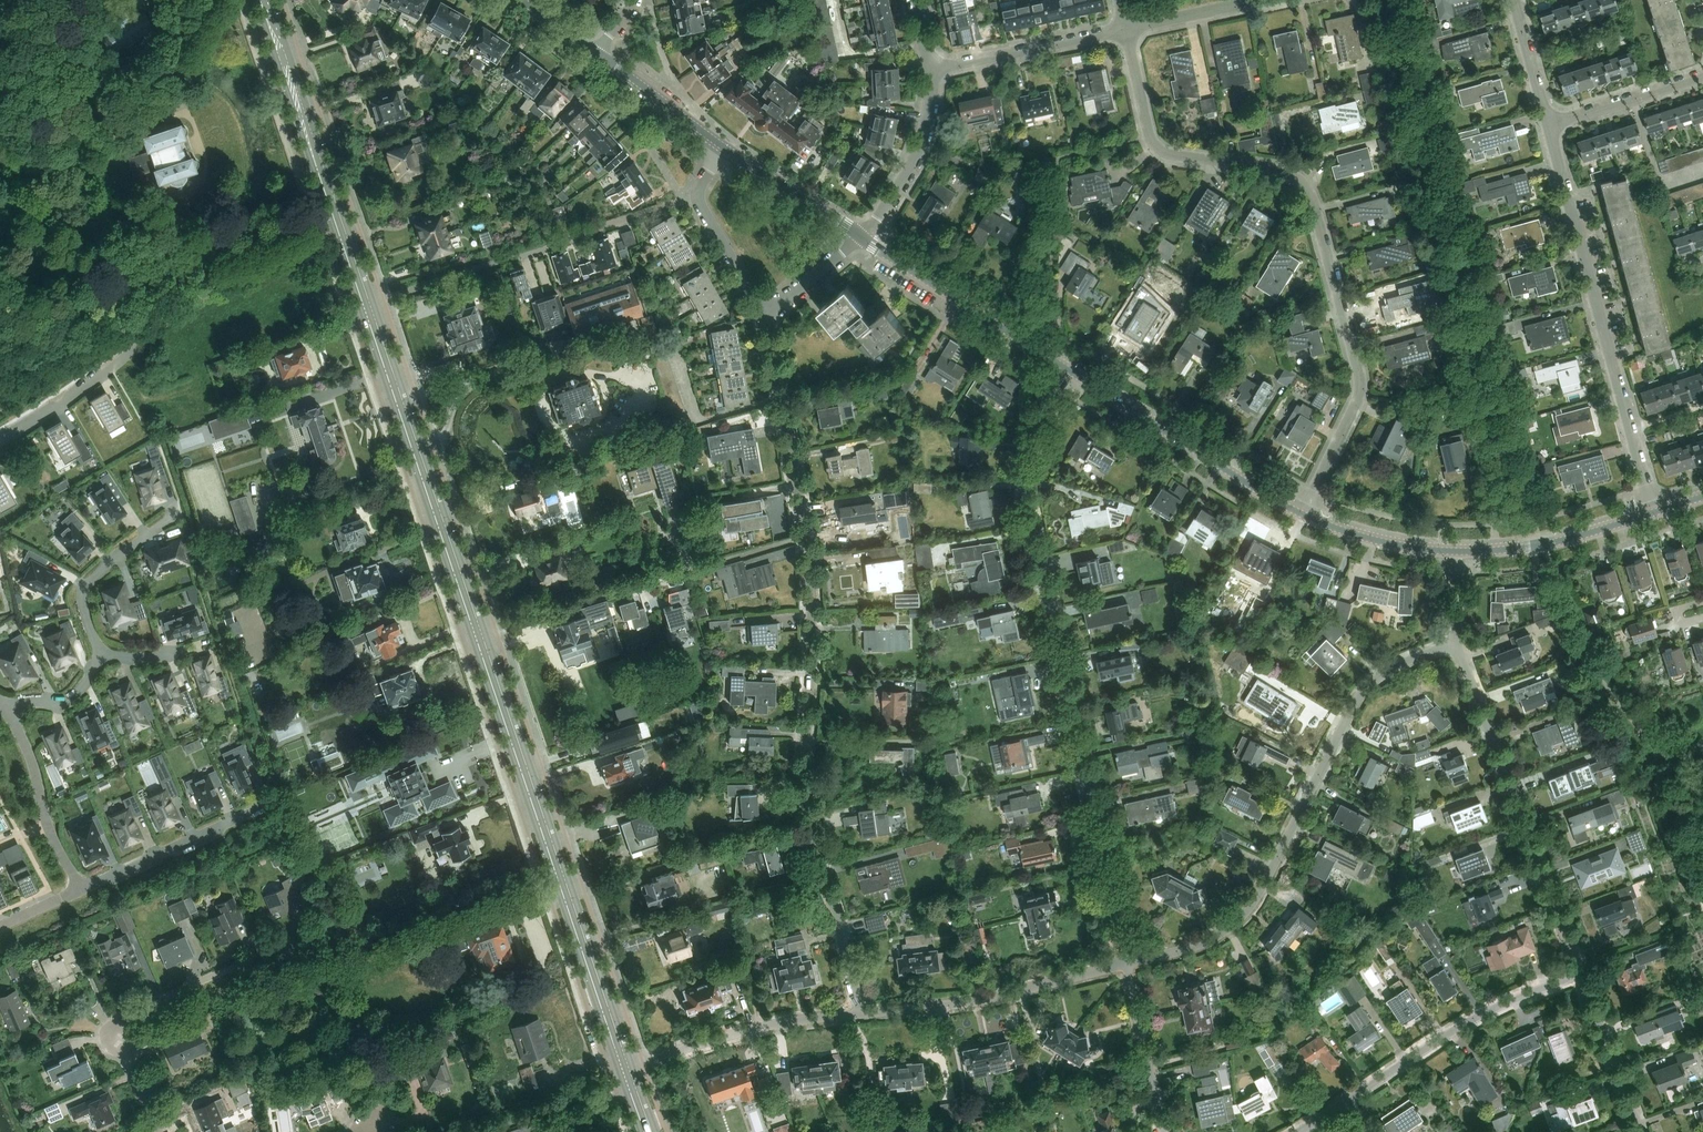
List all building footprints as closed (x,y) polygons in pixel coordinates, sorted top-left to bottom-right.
[(332,1),(333,2),(347,17),(348,18),(349,18),(350,18),(352,18),(353,18),(355,17),(358,15),(353,9),(359,8),(362,9),(366,8),(367,11),(376,14),(379,7),(381,3),(382,1),(379,0),(334,0),(333,0),(332,1)] [(403,10),(408,0),(382,0),(382,1),(381,3),(387,6),(387,7),(389,3),(403,10)] [(426,15),(420,11),(425,0),(408,0),(403,10),(400,15),(409,20),(408,22),(419,27),(420,26),(426,15)] [(871,18),(890,14),(887,0),(883,0),(867,4),(863,5),(864,10),(869,10),(871,18)] [(947,17),(969,12),(966,0),(956,0),(944,3),(947,17)] [(1030,3),(1035,25),(1049,22),(1044,0),(1043,0),(1030,3)] [(1049,22),(1063,19),(1059,0),(1044,0),(1049,22)] [(1063,19),(1077,15),(1074,0),(1059,0),(1063,19)] [(1077,15),(1092,12),(1089,0),(1074,0),(1077,15)] [(1092,12),(1106,9),(1104,0),(1089,0),(1092,12)] [(1437,6),(1462,1),(1465,13),(1478,9),(1476,0),(1435,0),(1437,6)] [(1590,21),(1584,0),(1583,1),(1583,0),(1566,0),(1568,5),(1569,5),(1575,25),(1576,25),(1585,22),(1587,24),(1590,21)] [(1600,0),(1585,0),(1584,0),(1590,21),(1590,20),(1600,18),(1602,19),(1605,16),(1600,0)] [(1620,11),(1616,0),(1600,0),(1605,16),(1614,13),(1616,15),(1620,11)] [(1658,28),(1682,20),(1676,2),(1677,1),(1677,0),(1649,0),(1658,28)] [(698,1),(674,6),(677,20),(701,14),(708,12),(714,11),(713,8),(709,9),(709,7),(704,8),(701,11),(700,12),(698,1)] [(1001,4),(1002,9),(1006,31),(1021,28),(1016,6),(1015,1),(1001,4)] [(444,32),(456,10),(444,4),(444,5),(441,3),(438,8),(435,7),(429,16),(426,15),(420,26),(433,33),(440,37),(443,32),(444,32)] [(814,12),(827,9),(826,3),(814,7),(814,12)] [(1030,3),(1016,6),(1021,28),(1035,25),(1030,3)] [(1569,5),(1568,5),(1555,10),(1561,30),(1570,27),(1572,29),(1575,25),(1569,5)] [(815,18),(829,15),(827,9),(814,12),(815,18)] [(456,10),(444,32),(451,36),(450,39),(462,45),(467,37),(464,36),(470,27),(467,25),(470,20),(467,18),(467,17),(456,10)] [(1558,34),(1561,30),(1555,10),(1539,15),(1545,35),(1555,32),(1558,34)] [(947,17),(950,31),(972,27),(979,25),(976,11),(969,12),(947,17)] [(701,14),(677,20),(680,34),(693,31),(720,26),(718,19),(710,21),(708,12),(701,14)] [(1356,29),(1357,29),(1354,13),(1325,20),(1329,36),(1335,34),(1341,62),(1362,57),(1356,29)] [(866,19),(869,33),(893,28),(890,14),(871,18),(866,19)] [(816,24),(830,21),(829,15),(815,18),(816,24)] [(1687,36),(1682,20),(1658,28),(1671,70),(1695,63),(1689,43),(1690,42),(1688,36),(1687,36)] [(817,29),(831,26),(830,21),(816,24),(817,29)] [(818,35),(833,32),(831,26),(817,29),(818,35)] [(376,34),(374,27),(360,31),(363,38),(376,34)] [(954,46),(975,42),(972,27),(950,31),(954,46)] [(471,65),(474,67),(495,36),(483,28),(477,37),(476,36),(467,50),(478,58),(477,60),(474,60),(471,65)] [(897,43),(893,28),(869,33),(871,39),(875,38),(877,47),(897,43)] [(808,37),(807,30),(799,32),(800,39),(808,37)] [(1304,42),(1300,43),(1297,30),(1273,35),(1282,76),(1310,70),(1304,42)] [(818,41),(834,38),(833,32),(818,35),(818,41)] [(1488,32),(1446,44),(1442,45),(1444,60),(1450,58),(1450,60),(1474,53),(1476,61),(1492,56),(1490,48),(1493,47),(1488,32)] [(495,36),(474,67),(479,70),(482,66),(481,62),(483,61),(494,68),(503,54),(502,53),(508,44),(495,36)] [(728,44),(693,69),(708,90),(714,86),(714,84),(728,73),(727,71),(732,68),(732,65),(728,60),(726,59),(722,61),(720,58),(727,52),(732,49),(731,47),(733,45),(737,51),(746,45),(740,36),(728,44)] [(1611,37),(1597,42),(1599,48),(1613,43),(1611,37)] [(819,47),(835,43),(834,38),(818,41),(819,47)] [(386,58),(382,45),(381,46),(379,40),(367,43),(366,39),(350,44),(359,69),(379,62),(379,61),(386,58)] [(1252,89),(1250,82),(1241,39),(1214,45),(1223,88),(1230,86),(1230,88),(1239,86),(1239,84),(1241,84),(1242,92),(1252,89)] [(683,55),(693,69),(728,44),(726,42),(722,44),(721,43),(711,50),(706,42),(696,50),(695,49),(692,51),(691,50),(683,55)] [(820,53),(837,49),(835,43),(819,47),(820,53)] [(821,58),(838,55),(837,49),(820,53),(821,58)] [(453,50),(447,60),(451,62),(456,53),(453,50)] [(1175,99),(1201,93),(1191,50),(1170,54),(1176,80),(1171,81),(1175,99)] [(507,77),(518,85),(534,63),(520,53),(502,77),(497,75),(490,85),(497,90),(504,80),(505,80),(507,77)] [(1639,72),(1633,53),(1618,57),(1625,77),(1634,74),(1636,76),(1639,72)] [(790,60),(782,54),(769,71),(777,77),(790,60)] [(822,64),(839,62),(838,55),(821,58),(822,64)] [(1072,57),(1057,60),(1058,67),(1073,65),(1072,57)] [(1621,80),(1625,77),(1618,57),(1603,62),(1610,82),(1610,81),(1619,79),(1621,80)] [(889,69),(888,62),(871,62),(863,63),(864,71),(872,70),(872,83),(898,83),(897,68),(889,69)] [(1607,85),(1610,82),(1603,62),(1589,67),(1595,87),(1596,86),(1604,83),(1607,85)] [(534,63),(518,85),(529,93),(527,97),(528,97),(517,112),(524,117),(532,105),(535,102),(531,99),(549,74),(534,63)] [(427,66),(413,71),(417,81),(431,76),(427,66)] [(1592,90),(1595,87),(1589,67),(1574,72),(1580,92),(1581,91),(1589,88),(1592,90)] [(1078,74),(1080,81),(1084,100),(1094,98),(1098,112),(1115,109),(1111,89),(1106,90),(1102,69),(1078,74)] [(1359,75),(1362,88),(1377,85),(1374,72),(1359,75)] [(1577,94),(1580,92),(1574,72),(1559,76),(1565,96),(1575,93),(1577,94)] [(814,108),(804,120),(797,129),(785,120),(800,100),(774,80),(771,84),(760,77),(755,84),(766,91),(763,95),(770,101),(768,105),(764,102),(762,104),(748,93),(754,86),(748,81),(746,84),(741,81),(738,85),(736,84),(733,88),(732,87),(724,97),(752,118),(754,117),(758,120),(757,121),(755,125),(758,130),(763,131),(766,129),(767,127),(770,130),(769,131),(797,153),(804,143),(809,147),(824,127),(816,121),(822,114),(814,108)] [(1485,109),(1508,103),(1505,91),(1504,91),(1501,80),(1459,91),(1463,107),(1483,102),(1485,109)] [(1326,98),(1323,82),(1315,84),(1319,100),(1326,98)] [(537,112),(544,118),(550,111),(554,114),(571,94),(558,83),(553,88),(551,86),(547,91),(549,93),(536,108),(532,105),(524,117),(530,122),(537,112)] [(898,98),(898,83),(872,83),(873,99),(872,107),(889,108),(890,98),(898,98)] [(1381,101),(1377,85),(1362,88),(1366,104),(1381,101)] [(1452,95),(1450,85),(1435,89),(1439,104),(1443,103),(1442,98),(1452,95)] [(449,88),(445,94),(451,99),(456,94),(449,88)] [(398,98),(404,96),(402,89),(388,94),(386,90),(378,93),(379,97),(370,100),(378,124),(388,121),(389,122),(397,119),(396,118),(404,115),(398,98)] [(1020,97),(1027,124),(1035,122),(1034,117),(1050,113),(1051,119),(1056,118),(1049,90),(1041,92),(1042,98),(1030,100),(1029,95),(1020,97)] [(458,94),(452,101),(460,108),(466,101),(458,94)] [(966,128),(997,121),(998,125),(1004,124),(1000,107),(1002,107),(1000,98),(992,100),(991,96),(960,104),(966,128)] [(1217,111),(1214,98),(1200,101),(1203,114),(1217,111)] [(1688,103),(1693,118),(1691,119),(1692,125),(1698,123),(1702,122),(1702,100),(1702,98),(1688,103)] [(564,122),(569,128),(587,111),(578,101),(574,105),(571,106),(564,114),(560,118),(551,128),(554,131),(564,122)] [(1323,135),(1362,125),(1356,102),(1335,108),(1335,106),(1317,111),(1323,135)] [(1677,123),(1676,124),(1678,130),(1683,128),(1682,122),(1691,119),(1693,118),(1688,103),(1673,108),(1677,123)] [(888,117),(889,108),(872,107),(872,114),(868,128),(893,134),(897,119),(888,117)] [(1673,108),(1658,113),(1663,128),(1661,129),(1663,135),(1669,133),(1666,127),(1676,124),(1677,123),(1673,108)] [(572,145),(579,139),(597,122),(587,111),(569,128),(577,137),(575,138),(573,138),(569,141),(572,145)] [(1274,130),(1270,113),(1257,115),(1261,133),(1274,130)] [(1652,132),(1661,129),(1663,128),(1658,113),(1643,118),(1648,132),(1649,132),(1651,138),(1654,138),(1652,132)] [(463,126),(459,114),(444,119),(448,131),(463,126)] [(581,156),(589,149),(607,132),(597,122),(579,139),(587,147),(585,149),(581,148),(578,151),(581,156)] [(1631,125),(1621,128),(1627,147),(1642,143),(1636,123),(1631,122),(1631,125)] [(147,150),(127,156),(134,177),(154,170),(159,182),(168,179),(170,184),(176,185),(181,184),(184,179),(183,174),(195,170),(194,169),(196,168),(197,167),(197,166),(197,165),(198,165),(198,164),(198,163),(197,162),(197,161),(197,160),(196,160),(196,159),(195,159),(194,159),(194,158),(193,158),(191,159),(184,136),(185,135),(186,135),(186,134),(186,133),(186,132),(186,131),(186,130),(186,129),(186,128),(185,127),(185,126),(184,126),(184,125),(183,125),(182,125),(182,124),(180,125),(180,124),(168,128),(166,124),(142,132),(147,150)] [(1481,139),(1480,135),(1477,127),(1449,135),(1451,143),(1457,141),(1460,151),(1472,147),(1476,161),(1485,159),(1483,150),(1498,146),(1501,155),(1518,150),(1512,126),(1495,131),(1496,135),(1481,139)] [(1616,130),(1606,133),(1613,152),(1627,147),(1621,128),(1617,127),(1616,130)] [(890,148),(893,134),(868,128),(865,142),(861,148),(877,155),(882,146),(890,148)] [(1274,130),(1261,133),(1262,137),(1237,141),(1239,151),(1257,153),(1255,146),(1263,144),(1263,146),(1276,143),(1274,130)] [(591,166),(598,159),(616,143),(607,132),(589,149),(596,157),(594,159),(591,158),(587,162),(591,166)] [(1602,135),(1592,138),(1598,157),(1613,152),(1606,133),(1606,132),(1602,132),(1602,135)] [(418,164),(431,159),(423,135),(407,140),(409,146),(389,153),(390,155),(389,155),(392,166),(393,166),(397,177),(420,169),(418,164)] [(1392,148),(1389,137),(1377,140),(1381,151),(1392,148)] [(1583,161),(1598,157),(1592,138),(1592,137),(1587,137),(1587,139),(1577,142),(1583,161)] [(616,143),(598,159),(604,166),(594,175),(596,178),(607,170),(614,165),(620,161),(621,157),(626,154),(616,143)] [(873,162),(877,155),(861,148),(850,165),(872,178),(880,167),(873,162)] [(1336,180),(1373,169),(1368,149),(1337,158),(1339,166),(1332,168),(1336,180)] [(1692,151),(1697,164),(1702,162),(1702,161),(1699,149),(1692,151)] [(1692,151),(1685,153),(1690,166),(1697,164),(1692,151)] [(1685,153),(1679,155),(1683,168),(1690,166),(1685,153)] [(838,157),(832,154),(824,167),(830,171),(838,157)] [(1052,158),(1044,155),(1040,162),(1048,166),(1052,158)] [(1679,155),(1672,157),(1676,170),(1683,168),(1679,155)] [(1672,157),(1665,160),(1669,172),(1676,170),(1672,157)] [(613,186),(606,191),(609,195),(617,192),(643,175),(642,174),(641,174),(639,172),(640,172),(640,171),(639,171),(638,169),(638,167),(636,164),(634,163),(632,160),(628,163),(629,164),(622,168),(622,167),(614,173),(615,175),(616,175),(622,184),(615,188),(613,186)] [(1669,172),(1665,160),(1658,162),(1662,175),(1669,172)] [(535,164),(531,168),(535,172),(539,167),(535,164)] [(992,168),(981,164),(976,175),(988,179),(992,168)] [(864,191),(872,178),(850,165),(843,177),(849,181),(845,187),(855,193),(859,188),(864,191)] [(1120,205),(1128,192),(1119,186),(1112,188),(1108,170),(1070,179),(1071,187),(1069,187),(1071,195),(1069,196),(1072,208),(1083,205),(1082,204),(1111,197),(1113,206),(1120,205)] [(1487,184),(1478,187),(1482,202),(1491,199),(1507,195),(1510,205),(1518,203),(1517,201),(1533,197),(1527,173),(1487,184)] [(617,192),(609,195),(612,201),(622,194),(624,196),(627,194),(632,201),(628,203),(632,209),(644,201),(641,197),(648,192),(648,193),(652,191),(650,188),(651,186),(648,182),(646,182),(645,180),(646,180),(645,178),(644,179),(642,177),(643,176),(643,175),(617,192)] [(1149,234),(1175,193),(1152,179),(1127,220),(1149,234)] [(1607,218),(1634,211),(1625,179),(1611,183),(1611,180),(1598,184),(1607,218)] [(1476,190),(1473,180),(1460,184),(1463,194),(1476,190)] [(957,194),(937,181),(922,204),(925,206),(919,215),(934,224),(946,206),(948,207),(957,194)] [(1702,197),(1697,184),(1691,186),(1695,199),(1702,197)] [(1695,199),(1691,186),(1685,188),(1689,201),(1695,199)] [(1689,201),(1685,188),(1678,190),(1683,203),(1689,201)] [(1204,239),(1227,202),(1207,189),(1183,226),(1204,239)] [(1683,203),(1678,190),(1672,192),(1676,205),(1683,203)] [(1676,205),(1672,192),(1666,194),(1670,207),(1676,205)] [(1670,207),(1666,194),(1659,196),(1664,209),(1670,207)] [(1386,198),(1347,209),(1351,224),(1383,216),(1384,219),(1395,216),(1390,198),(1386,199),(1386,198)] [(1411,214),(1407,198),(1398,200),(1403,217),(1411,214)] [(568,220),(563,204),(549,209),(553,224),(568,220)] [(1008,244),(1017,229),(1001,219),(1005,213),(993,205),(970,241),(981,249),(991,233),(1008,244)] [(1263,238),(1274,221),(1253,208),(1236,235),(1243,239),(1249,229),(1263,238)] [(1678,208),(1668,212),(1671,219),(1681,215),(1678,208)] [(1643,245),(1634,211),(1607,218),(1617,252),(1643,245)] [(445,233),(442,225),(443,224),(442,223),(450,220),(448,215),(440,218),(439,216),(431,219),(430,216),(421,219),(422,222),(416,224),(422,241),(425,240),(445,233)] [(659,242),(679,230),(672,217),(651,229),(659,242)] [(1527,248),(1546,243),(1540,219),(1500,230),(1507,253),(1508,253),(1507,249),(1526,243),(1527,248)] [(1701,223),(1698,224),(1700,230),(1690,233),(1688,227),(1686,227),(1693,248),(1702,245),(1702,228),(1701,223)] [(1678,253),(1693,248),(1686,227),(1683,229),(1685,235),(1673,239),(1678,253)] [(445,233),(425,240),(432,261),(441,258),(440,253),(450,250),(447,239),(461,234),(459,228),(445,233)] [(487,232),(486,229),(479,231),(480,234),(479,235),(482,248),(492,245),(488,232),(487,232)] [(621,233),(626,246),(636,242),(632,230),(621,233)] [(687,243),(679,230),(659,242),(666,255),(687,243)] [(1372,271),(1399,264),(1420,258),(1414,234),(1387,242),(1388,247),(1367,253),(1372,271)] [(594,262),(594,264),(592,265),(591,262),(579,266),(582,274),(596,269),(597,271),(616,265),(607,238),(593,242),(599,261),(594,262)] [(1176,247),(1162,239),(1153,253),(1167,262),(1176,247)] [(623,242),(617,244),(619,250),(625,248),(624,247),(623,242)] [(695,256),(687,243),(666,255),(674,268),(695,256)] [(1652,279),(1643,245),(1617,252),(1626,286),(1652,279)] [(1276,300),(1300,261),(1279,249),(1256,287),(1276,300)] [(561,283),(580,277),(578,268),(573,269),(567,251),(553,255),(561,283)] [(1077,257),(1068,251),(1057,268),(1066,274),(1077,257)] [(1096,278),(1085,271),(1089,264),(1078,257),(1067,274),(1072,278),(1066,289),(1082,299),(1090,288),(1095,291),(1100,282),(1096,279),(1096,278)] [(1433,260),(1430,260),(1424,262),(1427,271),(1433,270),(1435,269),(1433,260)] [(688,299),(691,297),(712,285),(704,272),(702,273),(699,268),(700,267),(699,266),(678,279),(679,280),(680,280),(683,285),(682,286),(680,287),(688,299)] [(523,267),(509,271),(518,297),(523,296),(523,298),(532,296),(523,267)] [(1538,297),(1558,291),(1552,267),(1509,279),(1513,296),(1528,292),(1527,289),(1535,287),(1538,297)] [(1504,280),(1502,274),(1486,278),(1488,285),(1504,280)] [(1388,304),(1382,306),(1386,322),(1396,319),(1394,310),(1406,307),(1409,316),(1426,311),(1429,310),(1420,277),(1396,283),(1400,296),(1387,299),(1388,304)] [(1661,313),(1652,279),(1626,286),(1635,320),(1661,313)] [(633,285),(623,288),(621,281),(585,292),(587,300),(567,306),(566,303),(561,304),(557,293),(532,301),(541,330),(563,322),(568,339),(577,336),(577,337),(611,326),(643,315),(633,285)] [(698,310),(719,298),(712,285),(691,297),(698,310)] [(834,299),(820,310),(839,332),(852,321),(868,340),(860,348),(869,359),(878,351),(879,353),(907,329),(889,308),(881,314),(873,305),(867,310),(848,287),(834,299)] [(1139,290),(1124,315),(1135,322),(1127,334),(1150,348),(1159,333),(1151,328),(1160,313),(1150,306),(1154,300),(1139,290)] [(1253,302),(1242,295),(1237,303),(1247,310),(1253,302)] [(727,312),(719,298),(698,310),(706,324),(727,312)] [(450,314),(443,316),(449,332),(481,322),(473,299),(462,302),(462,305),(449,309),(450,314)] [(1507,310),(1498,312),(1500,321),(1510,319),(1507,310)] [(1305,333),(1302,321),(1309,319),(1307,312),(1294,316),(1296,322),(1289,324),(1292,335),(1290,336),(1290,337),(1287,338),(1290,352),(1309,347),(1312,357),(1325,353),(1319,329),(1305,333)] [(1667,335),(1661,313),(1635,320),(1644,354),(1671,347),(1667,335)] [(1551,345),(1570,339),(1563,316),(1525,327),(1531,350),(1543,347),(1542,343),(1550,341),(1551,345)] [(1254,325),(1243,318),(1239,325),(1250,332),(1254,325)] [(1431,359),(1426,340),(1432,339),(1432,338),(1444,334),(1440,321),(1427,324),(1430,335),(1382,348),(1389,371),(1431,359)] [(1518,333),(1514,321),(1499,325),(1502,337),(1518,333)] [(449,332),(447,333),(453,350),(461,347),(463,351),(476,347),(476,349),(486,346),(479,323),(481,322),(449,332)] [(714,348),(737,343),(735,329),(711,333),(714,348)] [(1205,369),(1217,350),(1190,334),(1169,366),(1182,374),(1191,360),(1205,369)] [(953,340),(934,369),(926,381),(928,382),(935,380),(952,391),(965,369),(950,360),(960,344),(953,340)] [(510,348),(513,356),(528,351),(525,343),(510,348)] [(740,358),(737,343),(714,348),(716,362),(740,358)] [(296,377),(312,372),(306,356),(307,355),(307,354),(308,354),(308,353),(308,352),(307,351),(307,350),(306,349),(305,349),(305,348),(304,348),(303,347),(276,356),(276,357),(271,359),(276,375),(282,373),(283,376),(295,372),(296,377)] [(1671,350),(1661,353),(1663,360),(1673,357),(1671,350)] [(878,352),(866,361),(873,369),(884,359),(878,352)] [(228,364),(231,374),(249,368),(246,358),(228,364)] [(743,373),(740,358),(716,362),(719,377),(743,373)] [(1576,359),(1534,371),(1537,382),(1558,376),(1563,394),(1581,389),(1577,373),(1580,372),(1576,359)] [(669,360),(666,361),(656,364),(658,370),(671,366),(669,360)] [(1645,367),(1642,360),(1631,363),(1633,370),(1645,367)] [(658,370),(660,377),(673,372),(671,366),(658,370)] [(1294,374),(1286,369),(1278,381),(1287,386),(1294,374)] [(1525,375),(1523,369),(1512,372),(1515,384),(1522,382),(1520,377),(1525,375)] [(1682,372),(1691,399),(1702,395),(1702,382),(1700,373),(1689,377),(1687,370),(1682,372)] [(662,383),(675,379),(673,372),(660,377),(662,383)] [(1680,380),(1670,383),(1676,404),(1691,399),(1682,372),(1678,373),(1680,380)] [(745,387),(743,373),(719,377),(722,391),(745,387)] [(979,374),(966,395),(983,405),(989,396),(990,396),(1007,407),(1014,397),(1012,395),(1020,383),(1007,375),(999,387),(986,379),(979,374)] [(898,392),(905,396),(915,380),(909,376),(898,392)] [(597,404),(601,403),(595,383),(591,384),(589,378),(578,381),(577,379),(574,378),(566,380),(567,381),(559,384),(560,387),(554,389),(555,391),(551,392),(561,423),(565,421),(565,423),(579,418),(580,421),(583,422),(588,420),(590,417),(589,415),(600,411),(597,404)] [(662,383),(664,389),(677,385),(675,379),(662,383)] [(1256,415),(1263,405),(1264,407),(1273,392),(1270,390),(1273,386),(1264,380),(1260,387),(1247,379),(1239,391),(1243,393),(1238,401),(1243,404),(1241,408),(1249,413),(1250,412),(1256,415)] [(1658,379),(1654,381),(1662,409),(1676,404),(1670,383),(1660,386),(1658,379)] [(1646,414),(1662,409),(1654,381),(1649,383),(1651,389),(1640,392),(1646,414)] [(1300,383),(1295,391),(1305,396),(1309,388),(1300,383)] [(666,395),(679,391),(677,385),(664,389),(666,395)] [(868,389),(870,402),(889,399),(887,385),(868,389)] [(748,402),(745,387),(722,391),(725,406),(748,402)] [(1321,390),(1312,404),(1322,410),(1331,396),(1321,390)] [(666,395),(668,401),(681,397),(679,391),(666,395)] [(106,392),(90,402),(105,427),(106,427),(108,432),(114,429),(118,427),(118,426),(122,424),(123,425),(124,424),(122,420),(130,416),(122,402),(114,407),(106,392)] [(820,420),(818,421),(821,427),(822,427),(823,433),(836,431),(834,424),(844,422),(843,418),(855,416),(851,396),(836,399),(838,406),(819,410),(820,417),(819,417),(820,420)] [(670,408),(683,403),(681,397),(668,401),(670,408)] [(670,408),(671,414),(685,410),(683,403),(670,408)] [(1285,425),(1277,439),(1299,453),(1317,425),(1308,419),(1313,410),(1302,404),(1296,414),(1300,416),(1292,429),(1285,425)] [(266,416),(263,406),(250,410),(249,408),(224,417),(229,430),(266,416)] [(333,431),(334,431),(332,423),(326,425),(323,416),(324,415),(324,414),(324,413),(324,412),(324,411),(323,410),(322,409),(321,409),(320,406),(291,416),(295,427),(301,425),(306,439),(313,437),(316,447),(310,449),(313,459),(322,456),(324,457),(326,459),(328,460),(330,461),(332,459),(333,456),(333,454),(333,452),(336,451),(332,442),(336,440),(333,431)] [(1579,435),(1596,431),(1589,407),(1556,416),(1561,436),(1578,431),(1579,435)] [(673,420),(687,416),(685,410),(671,414),(673,420)] [(673,420),(675,426),(689,422),(687,416),(673,420)] [(1395,459),(1407,435),(1411,437),(1415,428),(1394,418),(1388,430),(1378,425),(1368,446),(1395,459)] [(1533,420),(1526,422),(1527,428),(1534,426),(1533,420)] [(61,421),(46,431),(65,464),(79,455),(83,462),(92,456),(79,433),(71,438),(61,421)] [(677,432),(691,428),(689,422),(675,426),(677,432)] [(746,474),(761,472),(753,429),(708,437),(712,461),(742,456),(746,474)] [(905,440),(903,433),(886,436),(888,443),(905,440)] [(1689,444),(1696,465),(1702,463),(1702,437),(1702,433),(1697,434),(1699,441),(1689,444)] [(998,447),(998,437),(966,436),(966,434),(954,434),(953,445),(961,445),(960,462),(983,463),(984,446),(998,447)] [(1445,484),(1470,477),(1459,434),(1442,439),(1443,445),(1441,446),(1447,471),(1443,472),(1445,484)] [(1080,457),(1101,469),(1108,473),(1116,458),(1109,455),(1096,447),(1098,444),(1092,441),(1093,439),(1091,438),(1090,440),(1081,435),(1068,453),(1079,459),(1080,457)] [(1677,441),(1672,442),(1681,470),(1696,465),(1689,444),(1679,447),(1677,441)] [(1666,475),(1681,470),(1672,442),(1668,444),(1670,450),(1659,453),(1666,475)] [(221,455),(224,467),(268,455),(265,444),(221,455)] [(862,476),(874,473),(870,448),(857,450),(859,456),(842,460),(841,454),(827,456),(831,478),(845,475),(844,469),(861,466),(862,476)] [(627,497),(654,488),(659,486),(666,508),(682,502),(678,490),(679,490),(666,450),(665,450),(668,458),(660,461),(659,461),(655,462),(655,463),(652,464),(652,463),(619,474),(627,497)] [(1576,491),(1577,491),(1587,489),(1586,488),(1583,478),(1589,476),(1590,482),(1590,483),(1609,478),(1603,454),(1558,466),(1558,467),(1559,467),(1560,473),(1560,474),(1563,473),(1566,485),(1567,485),(1566,484),(1575,482),(1577,491),(1576,491)] [(157,476),(164,474),(158,457),(151,459),(154,468),(135,474),(143,497),(141,498),(145,508),(153,505),(152,503),(153,503),(165,499),(157,476)] [(1554,472),(1552,462),(1537,466),(1540,476),(1554,472)] [(0,474),(0,509),(2,512),(3,512),(2,510),(17,502),(0,474)] [(104,512),(102,514),(108,523),(124,512),(114,497),(120,492),(108,474),(101,479),(105,485),(90,495),(95,504),(98,502),(104,512)] [(68,479),(54,484),(57,491),(71,486),(68,479)] [(915,484),(915,492),(932,492),(932,483),(915,484)] [(1163,488),(1150,507),(1169,519),(1189,489),(1180,484),(1173,495),(1168,492),(1168,491),(1163,487),(1163,488)] [(843,512),(841,512),(842,518),(843,517),(844,523),(866,519),(868,522),(890,518),(888,507),(910,503),(910,488),(885,492),(886,498),(876,500),(876,501),(851,505),(842,507),(843,512)] [(988,489),(970,492),(956,495),(958,506),(972,503),(975,516),(968,517),(971,527),(995,522),(993,515),(992,515),(991,513),(993,512),(991,503),(993,503),(992,497),(990,498),(988,489)] [(538,499),(547,496),(545,491),(536,494),(535,490),(511,497),(517,516),(540,509),(538,499)] [(1128,494),(1125,499),(1132,502),(1135,498),(1128,494)] [(246,496),(230,501),(241,535),(257,530),(246,496)] [(720,505),(725,533),(768,525),(765,508),(761,509),(759,497),(750,499),(720,505)] [(1073,518),(1069,519),(1073,535),(1086,532),(1085,529),(1111,523),(1111,526),(1121,524),(1122,519),(1124,520),(1126,513),(1131,515),(1135,505),(1120,501),(1118,509),(1117,509),(1108,507),(1107,507),(1107,509),(1101,510),(1100,505),(1072,511),(1073,518)] [(1553,502),(1548,503),(1550,511),(1558,509),(1557,506),(1553,502)] [(1215,530),(1221,520),(1202,509),(1195,521),(1196,522),(1190,532),(1212,546),(1220,533),(1215,530)] [(71,556),(79,564),(85,558),(84,556),(94,547),(78,530),(83,525),(72,513),(63,522),(67,527),(57,536),(73,554),(71,556)] [(364,527),(366,526),(364,521),(362,521),(361,519),(354,521),(353,518),(335,524),(335,525),(330,527),(329,525),(318,530),(325,541),(333,539),(332,534),(338,532),(340,538),(334,540),(338,550),(349,547),(350,551),(360,547),(359,543),(364,541),(361,531),(365,530),(364,527)] [(169,546),(147,553),(154,572),(164,569),(165,571),(176,567),(175,565),(185,562),(182,552),(191,549),(185,533),(167,540),(168,540),(169,546)] [(568,558),(567,552),(579,548),(575,534),(554,540),(558,552),(549,555),(550,558),(534,562),(541,585),(548,583),(551,591),(561,588),(559,580),(566,578),(560,560),(568,558)] [(1185,545),(1174,539),(1166,553),(1177,560),(1185,545)] [(1239,557),(1233,567),(1235,568),(1236,567),(1260,580),(1259,581),(1267,585),(1272,575),(1269,574),(1281,553),(1271,548),(1254,539),(1247,553),(1243,560),(1239,557)] [(1125,550),(1123,542),(1108,545),(1110,553),(1125,550)] [(986,558),(988,567),(986,568),(985,568),(984,569),(983,569),(982,570),(981,571),(980,572),(979,573),(978,574),(978,575),(977,577),(977,578),(977,579),(977,581),(978,582),(972,583),(975,597),(1000,591),(997,578),(1005,577),(997,543),(953,549),(958,569),(963,569),(961,562),(986,558)] [(934,566),(930,544),(916,546),(919,569),(934,566)] [(874,563),(868,564),(871,588),(883,587),(883,586),(887,586),(888,590),(903,588),(901,578),(905,577),(902,560),(898,560),(896,547),(877,549),(879,563),(876,563),(876,562),(874,562),(874,563)] [(1686,572),(1691,571),(1683,547),(1666,553),(1673,576),(1675,576),(1675,579),(1679,580),(1685,578),(1687,575),(1686,572)] [(55,590),(62,579),(42,568),(47,560),(29,551),(24,560),(32,564),(23,581),(44,592),(43,594),(53,599),(57,591),(55,590)] [(1085,586),(1104,581),(1104,584),(1112,583),(1108,562),(1100,564),(1099,557),(1078,562),(1080,571),(1082,570),(1085,586)] [(1328,590),(1336,567),(1311,558),(1306,569),(1322,575),(1318,586),(1328,590)] [(1650,584),(1651,583),(1644,560),(1626,566),(1634,589),(1639,587),(1640,590),(1643,592),(1650,589),(1651,586),(1650,584)] [(383,588),(384,587),(380,575),(379,575),(375,563),(362,568),(361,564),(332,574),(342,602),(358,596),(358,599),(367,596),(366,593),(371,592),(374,598),(375,598),(375,599),(376,599),(377,599),(378,600),(379,600),(380,599),(381,599),(382,599),(382,598),(383,597),(383,596),(384,596),(384,595),(385,594),(383,588)] [(729,598),(777,585),(776,582),(778,581),(777,579),(775,579),(772,567),(746,574),(744,564),(718,572),(720,582),(724,580),(729,598)] [(1616,594),(1621,593),(1614,570),(1596,575),(1604,599),(1605,598),(1606,601),(1609,603),(1616,600),(1617,597),(1616,594)] [(1413,615),(1413,586),(1400,586),(1400,593),(1361,584),(1358,599),(1398,608),(1398,614),(1413,615)] [(129,605),(122,585),(103,591),(107,603),(102,605),(105,613),(110,611),(114,623),(132,617),(133,621),(146,616),(141,601),(129,605)] [(1504,603),(1537,600),(1537,599),(1535,586),(1504,589),(1504,587),(1497,588),(1496,602),(1492,601),(1491,621),(1498,622),(1498,623),(1500,623),(1500,622),(1506,621),(1504,603)] [(195,587),(187,590),(189,595),(197,592),(195,587)] [(1158,601),(1155,589),(1142,592),(1144,604),(1158,601)] [(678,638),(690,635),(682,607),(684,606),(679,591),(669,595),(669,606),(662,608),(670,634),(676,632),(678,638)] [(1267,600),(1253,592),(1245,607),(1260,614),(1267,600)] [(920,608),(920,594),(903,594),(903,608),(920,608)] [(1333,616),(1337,600),(1328,598),(1323,613),(1333,616)] [(1537,609),(1533,610),(1534,620),(1555,613),(1549,598),(1537,599),(1537,600),(1537,609)] [(637,610),(634,600),(618,605),(623,621),(630,618),(634,629),(649,625),(644,608),(637,610)] [(1352,604),(1337,600),(1333,616),(1335,617),(1346,625),(1352,604)] [(613,623),(607,603),(583,611),(586,618),(558,628),(562,643),(559,644),(567,669),(596,659),(591,644),(590,644),(587,635),(592,633),(591,630),(613,623)] [(1125,604),(1086,613),(1089,628),(1124,620),(1125,626),(1134,624),(1130,609),(1127,610),(1125,604)] [(983,606),(933,618),(936,628),(978,618),(985,616),(983,606)] [(1597,621),(1602,619),(1598,608),(1587,613),(1590,621),(1595,619),(1596,621),(1597,621)] [(706,609),(698,611),(700,618),(708,615),(706,609)] [(985,616),(978,618),(980,627),(993,624),(995,635),(996,634),(1003,633),(1005,641),(1004,641),(1004,642),(1022,638),(1022,637),(1020,637),(1018,629),(1013,609),(985,616)] [(234,622),(230,610),(222,613),(226,625),(234,622)] [(204,621),(199,623),(195,611),(174,618),(173,615),(160,620),(164,629),(166,628),(169,637),(192,630),(194,636),(208,631),(204,621)] [(1558,621),(1556,614),(1542,619),(1537,621),(1539,628),(1558,621)] [(892,650),(910,649),(909,629),(896,629),(896,615),(876,616),(876,630),(865,630),(865,651),(882,650),(882,647),(892,647),(892,650)] [(1320,645),(1311,655),(1331,674),(1347,658),(1333,645),(1347,630),(1333,618),(1313,639),(1320,645)] [(1634,643),(1657,635),(1652,618),(1629,625),(1629,626),(1626,627),(1625,630),(1627,637),(1630,639),(1633,638),(1634,643)] [(729,620),(709,621),(710,633),(730,631),(729,620)] [(66,637),(75,634),(69,621),(61,625),(62,629),(44,636),(54,659),(51,660),(56,670),(64,667),(63,664),(75,659),(66,637)] [(357,628),(339,636),(345,649),(354,645),(369,639),(376,654),(381,651),(383,657),(396,651),(394,646),(399,644),(395,635),(400,633),(399,630),(400,628),(399,625),(396,624),(396,622),(379,629),(378,626),(359,634),(357,628)] [(1502,634),(1510,631),(1510,623),(1501,624),(1502,634)] [(752,644),(778,642),(777,624),(751,626),(752,644)] [(1361,630),(1354,624),(1349,630),(1355,636),(1361,630)] [(1515,648),(1497,655),(1502,670),(1526,661),(1525,660),(1529,659),(1531,655),(1529,651),(1536,649),(1530,634),(1523,637),(1522,635),(1512,639),(1515,648)] [(22,655),(30,650),(21,635),(12,640),(16,647),(0,657),(12,678),(10,679),(14,686),(16,684),(16,686),(34,676),(22,655)] [(1693,643),(1701,666),(1702,665),(1702,640),(1693,643)] [(1253,657),(1235,646),(1225,663),(1243,674),(1253,657)] [(1683,672),(1688,670),(1680,647),(1663,652),(1670,676),(1672,675),(1673,678),(1676,680),(1682,677),(1684,674),(1683,672)] [(1135,662),(1140,661),(1139,648),(1121,649),(1121,654),(1097,660),(1101,678),(1119,674),(1120,680),(1136,677),(1134,669),(1137,668),(1135,662)] [(199,657),(190,660),(194,674),(197,673),(204,694),(219,688),(222,697),(229,694),(224,677),(217,679),(209,657),(200,660),(199,657)] [(1576,669),(1573,660),(1555,667),(1559,675),(1576,669)] [(722,676),(733,677),(733,667),(722,666),(722,676)] [(390,677),(381,681),(377,670),(353,679),(358,691),(371,686),(375,696),(384,693),(390,709),(400,705),(399,704),(409,700),(410,703),(412,703),(419,700),(421,699),(419,693),(420,693),(419,691),(420,691),(421,687),(419,684),(417,685),(411,669),(389,676),(390,677)] [(257,680),(254,671),(244,674),(248,683),(257,680)] [(1027,672),(1002,678),(988,681),(990,689),(999,687),(1002,697),(1017,694),(1020,706),(1034,703),(1027,672)] [(188,693),(180,696),(170,674),(161,678),(160,676),(151,680),(157,693),(160,691),(169,712),(183,705),(187,713),(196,709),(188,692),(187,693),(188,693)] [(755,694),(755,706),(754,714),(766,714),(766,707),(774,707),(775,679),(755,678),(755,683),(744,683),(744,678),(731,677),(730,705),(743,705),(743,694),(755,694)] [(1545,695),(1555,691),(1550,678),(1515,692),(1519,701),(1521,700),(1525,711),(1548,702),(1545,695)] [(1299,703),(1260,679),(1246,702),(1247,703),(1249,699),(1268,711),(1270,708),(1276,712),(1272,718),(1285,726),(1299,703)] [(930,691),(930,681),(917,681),(917,691),(930,691)] [(147,724),(145,721),(153,717),(146,700),(137,703),(128,683),(119,688),(118,685),(109,690),(114,702),(117,701),(131,731),(147,724)] [(885,721),(906,722),(906,705),(912,705),(912,692),(885,692),(885,693),(886,693),(886,704),(885,704),(885,705),(886,705),(886,713),(885,713),(886,713),(885,721)] [(1378,722),(1377,724),(1378,724),(1376,727),(1375,727),(1369,737),(1371,738),(1372,738),(1374,738),(1373,740),(1380,743),(1384,736),(1384,735),(1384,734),(1392,731),(1396,742),(1408,737),(1403,722),(1426,713),(1442,730),(1451,722),(1437,707),(1435,709),(1426,699),(1420,701),(1422,703),(1414,706),(1415,707),(1386,716),(1390,727),(1388,728),(1388,727),(1378,722)] [(1136,703),(1120,706),(1121,709),(1107,711),(1112,733),(1115,732),(1117,741),(1114,742),(1114,743),(1128,740),(1128,739),(1125,729),(1124,721),(1139,718),(1139,719),(1141,719),(1137,702),(1136,703)] [(1592,713),(1588,703),(1575,707),(1579,718),(1592,713)] [(618,721),(634,716),(631,705),(615,710),(618,721)] [(111,729),(105,732),(96,710),(87,714),(86,712),(77,716),(88,740),(90,739),(94,748),(109,741),(112,747),(118,744),(111,729)] [(1568,720),(1533,733),(1542,755),(1554,751),(1552,746),(1566,741),(1567,745),(1579,741),(1574,724),(1571,725),(1568,720)] [(635,740),(633,732),(639,730),(636,723),(594,735),(599,751),(635,740)] [(1202,735),(1200,726),(1185,729),(1186,738),(1202,735)] [(729,728),(729,745),(749,746),(749,753),(772,753),(772,738),(758,738),(758,730),(729,728)] [(71,751),(61,729),(52,733),(51,731),(42,735),(53,758),(55,757),(59,766),(74,760),(76,764),(83,761),(77,748),(71,751)] [(474,732),(476,743),(484,741),(482,730),(474,732)] [(1044,733),(1011,741),(1011,742),(1002,744),(1001,742),(991,745),(991,748),(993,747),(997,761),(1004,759),(1006,766),(1013,765),(1014,770),(1030,766),(1026,745),(1046,741),(1044,733)] [(1241,748),(1237,755),(1258,766),(1264,753),(1287,764),(1291,757),(1266,744),(1265,746),(1244,736),(1239,747),(1241,748)] [(940,737),(923,737),(923,747),(939,748),(940,737)] [(1420,748),(1432,744),(1430,737),(1418,741),(1420,748)] [(375,781),(388,775),(392,785),(388,787),(392,796),(396,794),(400,805),(421,796),(427,810),(456,797),(450,782),(428,791),(416,763),(438,754),(431,738),(397,753),(402,763),(398,765),(393,754),(369,765),(346,775),(352,791),(375,781)] [(197,749),(202,746),(199,739),(193,741),(197,749)] [(655,740),(643,744),(645,751),(658,746),(655,740)] [(1144,767),(1147,779),(1162,776),(1160,766),(1171,763),(1167,742),(1160,744),(1148,746),(1149,749),(1136,752),(1135,750),(1117,753),(1120,767),(1121,767),(1122,774),(1138,771),(1137,768),(1144,767)] [(227,761),(224,762),(237,793),(253,786),(243,766),(251,762),(243,745),(223,754),(227,761)] [(603,772),(606,782),(640,771),(636,759),(645,756),(642,747),(616,756),(618,761),(601,766),(603,772)] [(915,775),(916,747),(900,747),(900,750),(871,750),(871,760),(899,760),(900,765),(902,765),(904,775),(915,775)] [(1590,765),(1589,763),(1569,771),(1569,772),(1567,773),(1567,772),(1557,776),(1548,779),(1555,797),(1556,796),(1557,799),(1558,798),(1575,792),(1573,788),(1595,779),(1593,773),(1614,765),(1608,747),(1594,752),(1598,762),(1590,765)] [(1432,756),(1429,748),(1417,753),(1416,767),(1433,760),(1443,761),(1441,755),(1435,755),(1432,756)] [(956,752),(945,754),(949,775),(960,773),(956,752)] [(1451,775),(1455,785),(1469,780),(1465,769),(1468,768),(1463,754),(1453,758),(1450,752),(1441,755),(1449,775),(1451,775)] [(1399,762),(1401,763),(1410,767),(1416,769),(1416,754),(1402,753),(1399,762)] [(342,763),(339,754),(320,762),(323,770),(342,763)] [(124,758),(117,762),(120,769),(127,766),(124,758)] [(310,761),(315,773),(321,771),(317,758),(310,761)] [(1381,770),(1384,772),(1387,766),(1372,758),(1366,769),(1361,767),(1357,774),(1363,777),(1361,781),(1373,787),(1381,770)] [(165,789),(147,797),(152,809),(150,810),(160,830),(168,827),(167,825),(179,819),(169,798),(178,794),(164,763),(155,767),(165,789)] [(1410,769),(1410,767),(1401,763),(1400,765),(1398,764),(1395,771),(1409,777),(1412,770),(1410,769)] [(1246,776),(1233,769),(1229,777),(1242,784),(1246,776)] [(193,791),(203,813),(221,805),(213,787),(220,784),(215,771),(195,780),(195,778),(186,782),(191,792),(193,791)] [(1205,790),(1202,777),(1186,781),(1189,794),(1205,790)] [(1261,816),(1267,805),(1253,799),(1255,795),(1237,785),(1233,783),(1231,787),(1230,787),(1224,798),(1261,816)] [(480,791),(482,798),(502,792),(500,785),(480,791)] [(734,799),(738,798),(735,818),(742,818),(742,820),(759,818),(756,794),(748,795),(747,786),(728,786),(728,795),(734,795),(734,799)] [(1023,786),(987,794),(989,806),(1001,803),(1004,818),(1015,816),(1018,827),(1037,823),(1034,810),(1043,808),(1039,792),(1025,795),(1021,796),(1021,795),(1024,792),(1023,786)] [(959,787),(948,789),(949,795),(960,793),(959,787)] [(1571,823),(1570,824),(1577,843),(1589,838),(1585,828),(1598,823),(1618,815),(1615,805),(1625,801),(1621,790),(1601,798),(1604,805),(1570,818),(1571,823)] [(1164,818),(1176,815),(1171,793),(1128,803),(1133,825),(1153,820),(1152,816),(1163,813),(1164,818)] [(113,829),(123,850),(131,846),(130,844),(142,838),(132,817),(141,813),(133,796),(124,800),(128,808),(110,816),(115,828),(113,829)] [(647,802),(651,812),(659,809),(655,800),(647,802)] [(1462,810),(1445,816),(1449,824),(1454,822),(1458,832),(1488,821),(1481,802),(1461,809),(1462,810)] [(892,832),(889,813),(888,803),(866,807),(860,808),(861,815),(845,817),(846,825),(862,823),(864,837),(879,835),(892,832)] [(1358,830),(1358,829),(1368,834),(1374,821),(1365,816),(1360,813),(1361,811),(1357,808),(1356,811),(1342,804),(1335,819),(1336,819),(1335,822),(1341,825),(1342,822),(1358,830)] [(1435,822),(1431,812),(1413,819),(1414,832),(1421,829),(1421,828),(1435,822)] [(631,854),(660,844),(657,833),(650,813),(631,819),(631,820),(620,824),(631,854)] [(81,854),(85,864),(93,860),(93,858),(105,853),(96,835),(103,832),(96,816),(88,819),(90,823),(73,831),(83,853),(81,854)] [(1405,826),(1385,816),(1381,826),(1400,835),(1405,826)] [(466,855),(469,854),(465,843),(471,841),(466,829),(461,831),(458,826),(441,832),(436,820),(409,831),(413,843),(426,838),(424,834),(431,831),(436,841),(432,842),(437,854),(445,851),(448,853),(452,861),(455,860),(455,861),(457,862),(466,859),(467,856),(466,855)] [(1217,836),(1236,845),(1239,839),(1220,830),(1217,836)] [(1645,848),(1647,847),(1641,830),(1639,831),(1627,836),(1632,848),(1635,847),(1635,849),(1636,851),(1645,848)] [(953,854),(948,836),(931,841),(905,848),(908,857),(934,850),(935,854),(944,851),(945,857),(953,854)] [(1236,845),(1217,836),(1214,842),(1224,847),(1221,852),(1227,855),(1229,850),(1233,851),(1236,845)] [(1044,862),(1057,859),(1053,840),(1036,844),(1036,842),(1021,845),(1019,837),(1006,840),(1008,848),(1009,854),(1017,853),(1022,852),(1025,866),(1036,864),(1037,866),(1045,865),(1044,862)] [(1363,880),(1370,878),(1376,866),(1326,841),(1323,848),(1327,850),(1326,853),(1325,852),(1325,854),(1318,851),(1319,851),(1318,850),(1307,872),(1308,872),(1308,871),(1327,880),(1327,882),(1335,866),(1356,876),(1355,877),(1363,880)] [(18,845),(4,851),(5,851),(9,861),(9,862),(19,858),(22,866),(10,871),(18,888),(21,887),(22,890),(24,896),(30,893),(38,889),(23,856),(18,845)] [(740,845),(722,850),(725,859),(734,856),(734,854),(742,852),(740,845)] [(769,874),(783,870),(779,855),(782,853),(778,845),(755,852),(759,869),(767,866),(769,874)] [(1474,874),(1492,867),(1487,854),(1486,855),(1483,848),(1457,858),(1464,877),(1473,873),(1474,874)] [(1621,873),(1625,871),(1620,858),(1616,849),(1574,865),(1577,874),(1579,873),(1581,877),(1579,878),(1582,887),(1599,881),(1598,877),(1606,874),(1608,877),(1621,873)] [(741,854),(745,865),(757,862),(754,851),(751,851),(741,854)] [(960,860),(971,857),(970,851),(958,854),(960,860)] [(722,852),(697,859),(700,869),(724,862),(722,852)] [(899,856),(855,867),(859,879),(860,879),(863,890),(888,884),(889,889),(907,884),(899,856)] [(1442,862),(1440,856),(1422,863),(1424,868),(1442,862)] [(672,877),(685,873),(683,868),(650,879),(651,882),(645,884),(648,893),(645,894),(649,905),(662,901),(663,906),(676,902),(674,897),(676,896),(681,894),(677,883),(675,884),(672,877)] [(1165,900),(1172,904),(1183,881),(1168,873),(1167,869),(1153,873),(1158,890),(1157,891),(1167,896),(1165,900)] [(1401,875),(1387,869),(1384,878),(1397,884),(1401,875)] [(289,895),(295,892),(289,878),(282,881),(284,887),(264,896),(272,913),(279,910),(281,915),(295,909),(289,895)] [(1183,881),(1172,904),(1178,907),(1181,903),(1191,909),(1192,907),(1207,902),(1203,888),(1199,889),(1183,881)] [(768,897),(783,893),(780,884),(766,888),(768,897)] [(1637,910),(1634,898),(1640,896),(1636,884),(1617,891),(1621,900),(1597,909),(1602,923),(1603,923),(1608,935),(1618,932),(1613,919),(1637,910)] [(1501,888),(1463,903),(1467,913),(1476,909),(1479,920),(1496,913),(1491,900),(1503,895),(1501,888)] [(991,900),(989,891),(967,896),(969,905),(991,900)] [(1045,911),(1045,913),(1054,910),(1052,905),(1058,904),(1055,893),(1050,895),(1049,893),(1035,896),(1033,891),(1025,893),(1026,899),(1024,899),(1028,915),(1045,911)] [(233,924),(241,921),(231,899),(217,905),(220,914),(209,918),(220,944),(238,936),(233,924)] [(189,916),(182,900),(168,906),(176,922),(189,916)] [(736,907),(734,900),(714,905),(716,915),(725,913),(724,910),(736,907)] [(1286,941),(1291,945),(1306,927),(1313,932),(1319,924),(1312,918),(1299,908),(1287,922),(1290,925),(1287,927),(1283,924),(1278,931),(1276,929),(1273,933),(1275,934),(1265,947),(1274,954),(1277,961),(1286,958),(1283,949),(1281,950),(1279,949),(1286,941)] [(135,927),(127,910),(115,915),(123,932),(135,927)] [(1052,938),(1045,913),(1045,911),(1028,915),(1032,930),(1027,931),(1029,939),(1040,936),(1042,940),(1052,938)] [(1420,911),(1406,920),(1412,929),(1416,926),(1429,945),(1439,938),(1420,911)] [(883,913),(867,917),(871,932),(887,928),(883,913)] [(705,924),(692,918),(688,927),(686,928),(687,931),(669,937),(670,938),(663,941),(670,960),(694,952),(689,936),(702,931),(705,924)] [(506,963),(513,961),(509,950),(510,949),(505,935),(504,936),(501,926),(470,937),(465,924),(449,929),(454,943),(470,937),(477,957),(483,954),(489,969),(496,967),(500,977),(510,974),(506,963)] [(1518,955),(1536,948),(1527,926),(1518,929),(1520,934),(1489,945),(1493,955),(1488,956),(1493,968),(1519,958),(1518,955)] [(975,929),(978,940),(987,938),(984,927),(975,929)] [(129,970),(141,965),(127,933),(115,938),(116,940),(111,942),(110,938),(98,943),(107,964),(119,959),(123,957),(129,970)] [(167,967),(193,956),(183,933),(167,941),(165,938),(162,938),(160,939),(158,942),(158,944),(158,945),(167,967)] [(787,943),(797,984),(802,983),(803,984),(805,984),(805,985),(813,984),(812,982),(820,980),(816,963),(810,964),(809,960),(800,962),(797,950),(806,948),(804,937),(803,938),(802,933),(786,937),(787,943)] [(919,934),(924,970),(930,969),(933,971),(937,971),(939,968),(946,967),(944,952),(938,952),(937,949),(929,950),(928,941),(932,941),(931,933),(919,934)] [(917,971),(924,970),(919,934),(907,936),(908,943),(903,943),(904,954),(905,954),(905,957),(899,957),(901,973),(909,972),(912,974),(915,974),(917,971)] [(791,985),(797,984),(787,943),(786,937),(775,939),(777,946),(776,946),(778,956),(782,955),(784,966),(775,968),(776,973),(770,974),(774,990),(781,989),(782,991),(790,989),(789,987),(791,987),(791,985)] [(1395,955),(1386,941),(1377,947),(1386,961),(1395,955)] [(1671,951),(1668,943),(1636,954),(1640,963),(1671,951)] [(75,959),(76,957),(71,947),(70,946),(41,959),(41,960),(49,980),(51,980),(58,978),(59,980),(60,979),(62,985),(75,980),(76,978),(69,962),(75,959)] [(1459,990),(1445,968),(1439,958),(1425,966),(1431,976),(1445,998),(1459,990)] [(1244,977),(1255,972),(1248,959),(1238,964),(1244,977)] [(7,965),(12,979),(22,975),(16,961),(7,965)] [(734,961),(727,964),(732,979),(739,976),(734,961)] [(1647,979),(1643,969),(1647,967),(1645,962),(1616,973),(1624,993),(1635,989),(1633,984),(1647,979)] [(1257,971),(1255,972),(1244,977),(1251,992),(1264,986),(1257,971)] [(1366,994),(1354,975),(1336,987),(1348,1006),(1366,994)] [(719,991),(732,987),(728,978),(716,982),(715,979),(706,982),(705,982),(696,985),(696,986),(684,990),(687,998),(684,999),(685,1001),(683,1001),(686,1011),(688,1010),(688,1012),(722,1000),(719,991)] [(1404,1023),(1423,1010),(1408,987),(1407,988),(1401,978),(1391,985),(1397,994),(1389,1000),(1404,1023)] [(1691,980),(1683,983),(1685,989),(1693,986),(1691,980)] [(1188,988),(1178,990),(1182,1008),(1187,1007),(1208,1002),(1220,1000),(1216,983),(1212,984),(1212,982),(1207,983),(1207,982),(1188,986),(1188,988)] [(503,1003),(522,998),(518,983),(499,988),(503,1003)] [(29,1022),(16,991),(0,998),(0,1001),(12,1030),(29,1022)] [(1699,992),(1689,996),(1694,1009),(1702,1006),(1702,1000),(1700,992),(1699,992)] [(1189,1019),(1187,1019),(1189,1030),(1203,1027),(1204,1032),(1214,1030),(1208,1002),(1187,1007),(1189,1019)] [(1655,1018),(1636,1025),(1642,1040),(1643,1039),(1645,1041),(1651,1039),(1650,1037),(1684,1025),(1676,1005),(1666,1009),(1666,1007),(1653,1012),(1655,1018)] [(1377,1031),(1371,1023),(1360,1007),(1346,1017),(1356,1033),(1351,1037),(1359,1049),(1381,1035),(1378,1031),(1377,1031)] [(1323,1022),(1313,1008),(1303,1015),(1312,1029),(1323,1022)] [(205,1048),(199,1033),(219,1024),(213,1011),(198,1017),(202,1027),(197,1029),(196,1028),(163,1043),(174,1068),(187,1063),(184,1057),(205,1048)] [(526,1060),(549,1053),(537,1020),(513,1028),(517,1039),(519,1038),(526,1060)] [(1055,1051),(1062,1055),(1074,1035),(1068,1032),(1066,1024),(1058,1026),(1057,1021),(1048,1023),(1051,1034),(1046,1042),(1057,1048),(1055,1051)] [(1539,1025),(1532,1028),(1508,1039),(1510,1043),(1502,1047),(1507,1059),(1515,1056),(1519,1063),(1534,1056),(1536,1052),(1535,1050),(1541,1047),(1538,1041),(1540,1040),(1539,1039),(1538,1039),(1537,1039),(1544,1036),(1539,1025)] [(1557,1063),(1576,1056),(1566,1030),(1547,1037),(1557,1063)] [(1080,1039),(1074,1035),(1062,1055),(1068,1058),(1070,1056),(1080,1062),(1084,1055),(1097,1052),(1095,1044),(1089,1045),(1087,1037),(1080,1039)] [(1240,1035),(1225,1038),(1227,1049),(1242,1046),(1240,1035)] [(64,1087),(94,1074),(87,1059),(79,1063),(75,1052),(69,1037),(53,1044),(61,1062),(47,1068),(52,1079),(59,1076),(64,1087)] [(1320,1037),(1300,1050),(1309,1063),(1318,1057),(1332,1071),(1339,1064),(1327,1051),(1329,1050),(1320,1037)] [(427,1091),(451,1083),(442,1058),(444,1054),(446,1053),(441,1040),(412,1050),(414,1056),(402,1060),(408,1079),(418,1075),(419,1078),(422,1077),(427,1091)] [(1270,1040),(1256,1046),(1269,1067),(1282,1059),(1270,1040)] [(476,1062),(469,1042),(461,1045),(468,1064),(476,1062)] [(991,1049),(988,1050),(992,1067),(993,1073),(998,1072),(998,1069),(1007,1067),(1005,1059),(1014,1057),(1015,1064),(1026,1062),(1022,1046),(1010,1048),(1008,1042),(990,1045),(991,1049)] [(992,1067),(988,1050),(985,1051),(984,1047),(966,1051),(967,1058),(965,1058),(967,1067),(975,1066),(977,1074),(987,1072),(986,1068),(992,1067)] [(1683,1066),(1696,1061),(1692,1049),(1676,1055),(1679,1062),(1653,1072),(1660,1090),(1688,1080),(1683,1066)] [(1483,1105),(1499,1095),(1485,1073),(1487,1072),(1477,1057),(1448,1075),(1457,1091),(1469,1083),(1483,1105)] [(1218,1068),(1215,1058),(1192,1064),(1195,1077),(1210,1073),(1209,1070),(1218,1068)] [(891,1088),(907,1087),(904,1060),(901,1061),(902,1065),(887,1066),(887,1069),(880,1070),(881,1080),(888,1080),(889,1085),(890,1085),(891,1088)] [(908,1060),(904,1060),(907,1087),(924,1085),(924,1082),(925,1082),(924,1076),(932,1075),(931,1065),(923,1065),(923,1063),(908,1064),(908,1060)] [(819,1068),(816,1068),(818,1086),(823,1085),(824,1088),(834,1087),(833,1078),(841,1077),(840,1067),(838,1068),(837,1061),(818,1064),(819,1068)] [(753,1064),(706,1079),(713,1100),(739,1091),(742,1098),(754,1094),(754,1093),(752,1087),(748,1075),(756,1072),(753,1064)] [(793,1067),(792,1068),(794,1084),(802,1083),(803,1091),(812,1090),(813,1095),(819,1094),(818,1086),(816,1068),(815,1064),(812,1065),(793,1067)] [(538,1085),(531,1066),(520,1069),(526,1089),(538,1085)] [(789,1071),(776,1073),(783,1096),(792,1094),(789,1071)] [(1271,1107),(1267,1100),(1276,1095),(1265,1075),(1253,1081),(1259,1093),(1239,1104),(1246,1117),(1260,1110),(1261,1113),(1271,1107)] [(1200,1099),(1200,1100),(1199,1100),(1204,1125),(1211,1123),(1228,1120),(1226,1114),(1235,1112),(1234,1105),(1231,1094),(1222,1095),(1218,1096),(1215,1084),(1214,1076),(1200,1079),(1201,1087),(1197,1088),(1200,1099)] [(248,1090),(242,1077),(227,1084),(232,1097),(248,1090)] [(767,1077),(758,1080),(761,1090),(762,1093),(771,1090),(767,1077)] [(308,1097),(300,1103),(301,1113),(304,1113),(310,1126),(318,1123),(318,1124),(332,1118),(329,1111),(330,1110),(323,1094),(330,1091),(335,1102),(342,1099),(340,1095),(346,1093),(341,1081),(335,1083),(334,1080),(313,1088),(316,1095),(312,1096),(309,1099),(308,1097)] [(1043,1094),(1040,1081),(1027,1084),(1030,1097),(1043,1094)] [(1067,1093),(1064,1082),(1051,1085),(1055,1096),(1067,1093)] [(107,1103),(112,1101),(108,1092),(69,1109),(73,1119),(90,1111),(92,1118),(91,1119),(95,1128),(114,1119),(107,1103)] [(1575,1123),(1598,1115),(1591,1097),(1572,1105),(1569,1098),(1548,1106),(1552,1116),(1559,1113),(1561,1119),(1572,1115),(1575,1123)] [(225,1130),(220,1118),(226,1115),(220,1102),(213,1105),(212,1102),(200,1107),(206,1120),(200,1123),(204,1131),(236,1131),(234,1126),(225,1130)] [(969,1122),(966,1102),(940,1105),(943,1126),(969,1122)] [(1540,1102),(1529,1106),(1532,1114),(1542,1110),(1540,1102)] [(1699,1104),(1699,1110),(1695,1112),(1697,1117),(1702,1115),(1702,1102),(1699,1104)] [(63,1117),(57,1103),(45,1108),(51,1122),(63,1117)] [(1382,1117),(1386,1123),(1385,1124),(1390,1131),(1403,1131),(1423,1119),(1421,1117),(1413,1105),(1399,1115),(1395,1109),(1382,1117)] [(1042,1113),(1034,1109),(1031,1115),(1039,1119),(1042,1113)] [(1110,1112),(1098,1116),(1100,1123),(1102,1123),(1105,1130),(1101,1131),(1117,1131),(1110,1112)] [(1506,1131),(1514,1115),(1508,1112),(1507,1114),(1492,1121),(1497,1131),(1505,1131),(1506,1131)] [(878,1131),(885,1131),(884,1120),(877,1121),(878,1131)] [(542,1121),(535,1123),(538,1131),(546,1131),(542,1121)] [(1451,1122),(1443,1127),(1447,1131),(1458,1131),(1451,1122)] [(535,1123),(530,1125),(532,1131),(538,1131),(535,1123)] [(789,1123),(773,1128),(774,1131),(792,1131),(789,1123)]
